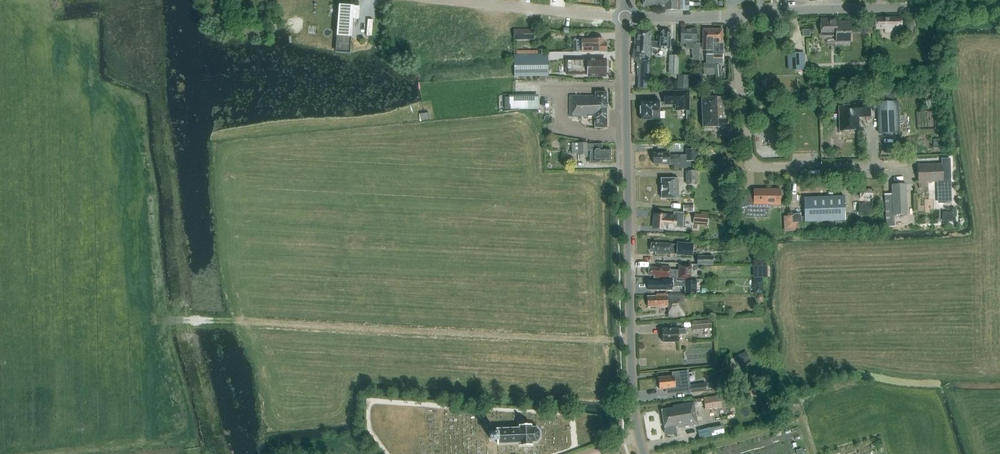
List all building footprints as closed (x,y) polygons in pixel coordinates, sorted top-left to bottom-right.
[(689,9),(689,6),(689,2),(689,0),(643,0),(644,5),(654,4),(656,7),(665,7),(665,10),(689,9)] [(360,6),(339,5),(338,14),(341,14),(339,48),(350,48),(349,53),(350,53),(353,18),(359,19),(360,6)] [(875,28),(884,28),(884,32),(889,32),(892,28),(894,31),(895,32),(900,32),(900,21),(893,21),(893,19),(892,18),(888,18),(888,17),(875,17),(875,28)] [(836,22),(836,20),(821,20),(821,35),(835,35),(835,42),(850,42),(850,22),(836,22)] [(694,49),(694,60),(699,60),(699,42),(697,42),(697,29),(682,29),(681,43),(686,44),(686,47),(686,49),(694,49)] [(704,50),(706,50),(706,64),(704,64),(703,74),(715,75),(715,64),(712,64),(712,58),(712,50),(712,49),(713,29),(703,29),(703,43),(704,43),(704,50)] [(712,50),(722,51),(722,29),(713,29),(712,49),(712,50)] [(651,31),(637,30),(635,60),(639,60),(638,89),(648,89),(651,31)] [(670,31),(663,31),(661,34),(661,36),(658,35),(658,42),(651,42),(651,48),(669,49),(670,31)] [(604,38),(593,38),(593,39),(582,39),(582,51),(606,51),(607,42),(604,42),(604,38)] [(712,50),(712,58),(723,58),(723,51),(722,51),(712,50)] [(794,54),(794,70),(804,70),(804,53),(794,54)] [(677,73),(678,55),(669,55),(668,72),(677,73)] [(548,76),(548,56),(513,57),(513,77),(548,76)] [(604,59),(566,60),(567,74),(588,74),(588,76),(605,75),(605,74),(607,73),(607,70),(605,68),(604,59)] [(690,88),(690,75),(680,75),(680,88),(690,88)] [(894,88),(880,89),(880,102),(895,101),(894,88)] [(675,91),(664,92),(664,105),(675,105),(676,111),(689,111),(689,91),(675,91)] [(596,96),(570,97),(570,117),(595,117),(595,129),(607,128),(607,109),(608,109),(608,103),(607,103),(607,93),(595,93),(596,96)] [(505,97),(506,110),(539,109),(539,96),(505,97)] [(727,97),(702,98),(703,126),(728,126),(727,97)] [(840,131),(859,130),(859,120),(857,120),(857,115),(870,114),(870,117),(871,117),(870,100),(851,101),(851,106),(839,107),(840,131)] [(659,101),(640,101),(641,120),(660,120),(659,101)] [(898,103),(878,103),(879,133),(899,133),(898,103)] [(429,112),(421,114),(421,121),(430,119),(429,112)] [(587,150),(590,150),(590,163),(600,163),(600,161),(611,161),(611,149),(602,149),(602,144),(587,144),(587,143),(577,143),(578,154),(578,155),(588,155),(587,150)] [(886,145),(886,154),(895,153),(895,144),(886,145)] [(662,155),(654,155),(654,164),(662,164),(662,165),(675,165),(675,168),(691,168),(691,161),(697,161),(697,149),(686,149),(686,156),(669,156),(669,154),(662,154),(662,155)] [(942,165),(919,166),(919,182),(939,182),(939,204),(946,204),(946,202),(952,202),(950,159),(942,160),(942,165)] [(695,185),(695,172),(686,172),(686,184),(695,185)] [(678,178),(661,179),(662,198),(678,198),(678,178)] [(894,227),(894,215),(908,215),(906,185),(892,185),(893,197),(885,197),(887,227),(894,227)] [(873,189),(859,188),(858,213),(872,214),(873,189)] [(771,205),(780,205),(780,189),(754,190),(754,195),(746,195),(746,216),(763,216),(763,208),(771,208),(771,205)] [(793,223),(805,222),(845,221),(844,197),(804,198),(805,218),(801,218),(801,216),(799,214),(794,215),(793,216),(793,223)] [(952,221),(952,211),(942,212),(942,222),(952,221)] [(674,216),(655,214),(655,221),(654,223),(654,225),(654,228),(672,229),(673,225),(682,226),(683,212),(674,212),(674,216)] [(709,215),(694,214),(693,224),(708,226),(709,215)] [(677,254),(693,255),(694,244),(678,243),(678,245),(672,245),(672,244),(652,243),(651,252),(656,252),(656,254),(671,255),(671,253),(677,254)] [(698,256),(698,264),(713,265),(713,257),(698,256)] [(678,270),(676,270),(669,269),(669,266),(658,266),(658,267),(648,267),(648,275),(653,275),(653,278),(669,278),(678,278),(690,279),(690,265),(678,264),(678,270)] [(768,277),(767,265),(754,265),(754,277),(768,277)] [(663,279),(663,281),(648,281),(648,288),(652,288),(652,290),(664,290),(664,288),(672,288),(672,286),(685,286),(685,292),(696,292),(696,281),(677,280),(677,279),(663,279)] [(753,293),(763,293),(762,279),(753,279),(753,293)] [(647,296),(648,306),(658,306),(658,308),(668,307),(669,316),(684,315),(683,293),(667,294),(656,294),(656,296),(647,296)] [(692,322),(692,330),(711,329),(711,320),(692,322)] [(662,329),(663,342),(678,342),(678,335),(686,334),(686,329),(679,329),(662,329)] [(751,362),(746,351),(737,356),(742,366),(751,362)] [(674,376),(658,378),(659,389),(667,388),(667,393),(686,391),(688,393),(690,392),(690,385),(687,386),(686,373),(688,373),(688,372),(673,374),(674,376)] [(725,381),(712,383),(713,390),(726,389),(725,381)] [(705,384),(690,385),(690,392),(706,391),(705,384)] [(720,395),(721,405),(729,404),(727,394),(720,395)] [(703,397),(705,409),(722,407),(721,405),(720,395),(703,397)] [(664,428),(664,429),(663,430),(664,433),(665,434),(666,435),(677,434),(676,428),(698,424),(694,402),(672,405),(673,407),(661,409),(664,428)] [(520,429),(497,429),(497,433),(490,433),(490,440),(497,440),(497,443),(519,442),(520,446),(532,446),(531,442),(538,442),(541,438),(541,432),(536,429),(532,429),(531,426),(520,427),(520,429)]
